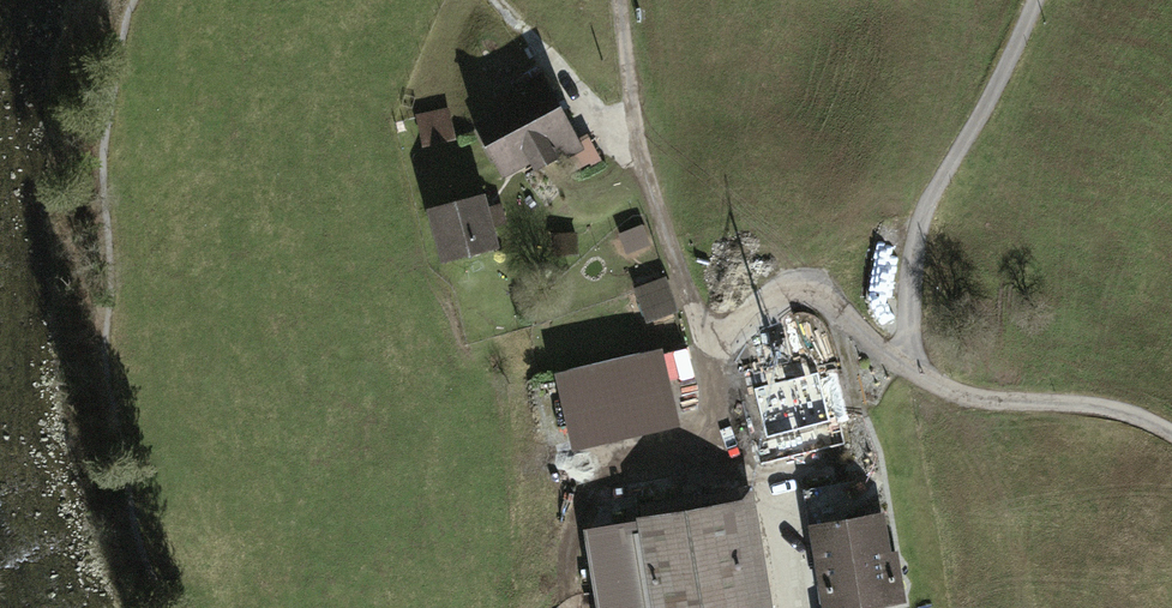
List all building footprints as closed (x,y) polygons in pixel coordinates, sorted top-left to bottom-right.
[(526,88),(471,117),(503,174),(530,160),(534,167),(555,155),(558,160),(585,146),(542,68),(521,79),(526,88)] [(447,107),(413,114),(419,145),(453,139),(447,107)] [(479,189),(423,203),(437,260),(493,246),(479,189)] [(557,234),(556,257),(576,258),(577,235),(557,234)] [(664,278),(632,288),(642,318),(674,308),(664,278)] [(664,342),(554,367),(572,444),(682,419),(664,342)] [(756,447),(760,467),(851,445),(846,425),(851,424),(835,356),(731,381),(748,449),(756,447)] [(611,506),(627,607),(770,607),(751,484),(611,506)] [(805,520),(821,606),(817,607),(851,607),(903,598),(886,506),(805,520)]
